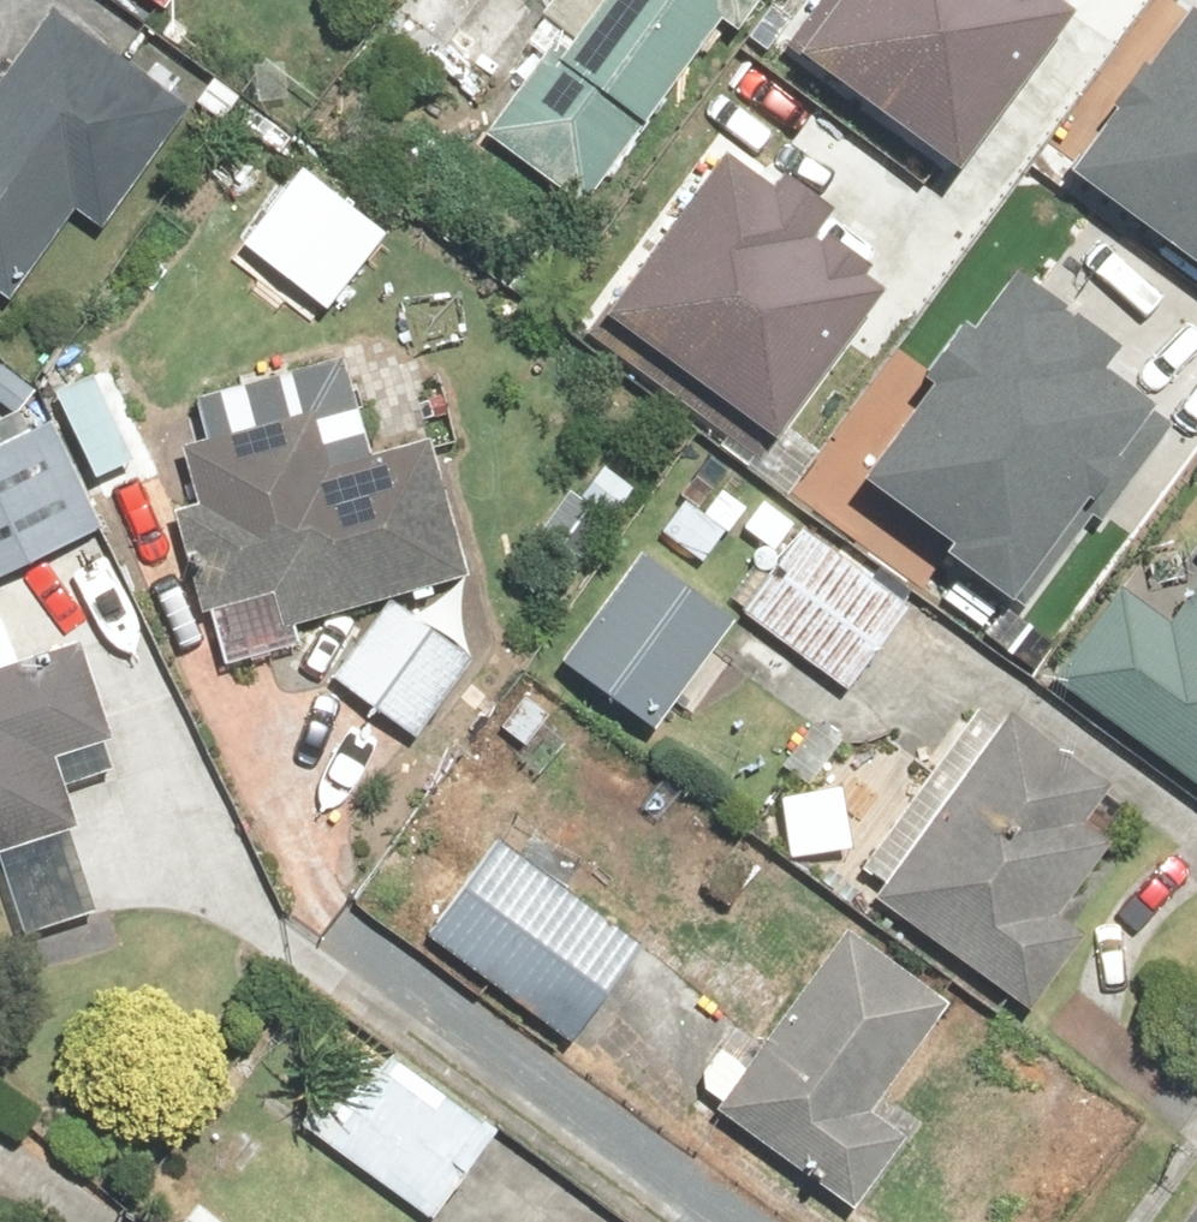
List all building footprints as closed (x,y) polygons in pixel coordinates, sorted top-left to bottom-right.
[(46,0),(0,0),(0,291),(12,300),(77,214),(103,233),(194,112),(46,0)] [(164,20),(179,0),(137,0),(164,20)] [(539,17),(560,32),(485,138),(587,210),(718,23),(737,37),(763,0),(551,0),(539,17)] [(804,42),(968,161),(1078,11),(1064,0),(835,0),(804,42)] [(1196,270),(1196,21),(1177,6),(1057,165),(1196,270)] [(799,207),(730,157),(608,324),(772,443),(882,292),(787,223),(799,207)] [(1019,602),(1156,422),(1102,382),(1122,356),(1004,267),(848,472),(1019,602)] [(162,481),(88,320),(38,375),(100,510),(162,481)] [(0,360),(0,422),(10,430),(40,389),(0,360)] [(179,517),(223,654),(467,575),(426,448),(332,478),(311,412),(182,454),(200,510),(179,517)] [(0,449),(0,581),(103,535),(53,425),(0,449)] [(702,560),(743,508),(719,489),(702,510),(686,498),(661,528),(702,560)] [(723,599),(848,691),(911,606),(766,497),(742,528),(764,544),(723,599)] [(701,658),(733,614),(641,549),(561,661),(653,726),(670,702),(687,714),(718,670),(701,658)] [(1168,621),(1122,586),(1048,681),(1196,796),(1196,583),(1168,621)] [(466,656),(385,606),(334,689),(414,739),(466,656)] [(75,835),(62,793),(113,777),(102,741),(112,738),(84,648),(38,662),(44,681),(22,687),(16,666),(0,671),(0,859),(75,835)] [(881,882),(869,898),(1026,1012),(1081,936),(1056,919),(1108,847),(1080,826),(1107,789),(1005,715),(996,728),(972,710),(859,866),(881,882)] [(849,735),(813,711),(777,765),(813,789),(849,735)] [(840,788),(775,796),(782,857),(848,850),(840,788)] [(496,837),(423,932),(565,1041),(638,945),(496,837)] [(945,997),(840,926),(748,1060),(721,1042),(693,1082),(717,1099),(710,1110),(851,1206),(901,1133),(868,1111),(945,997)] [(352,1045),(296,1123),(429,1219),(496,1126),(393,1052),(382,1067),(352,1045)] [(208,1202),(194,1221),(236,1221),(208,1202)]
